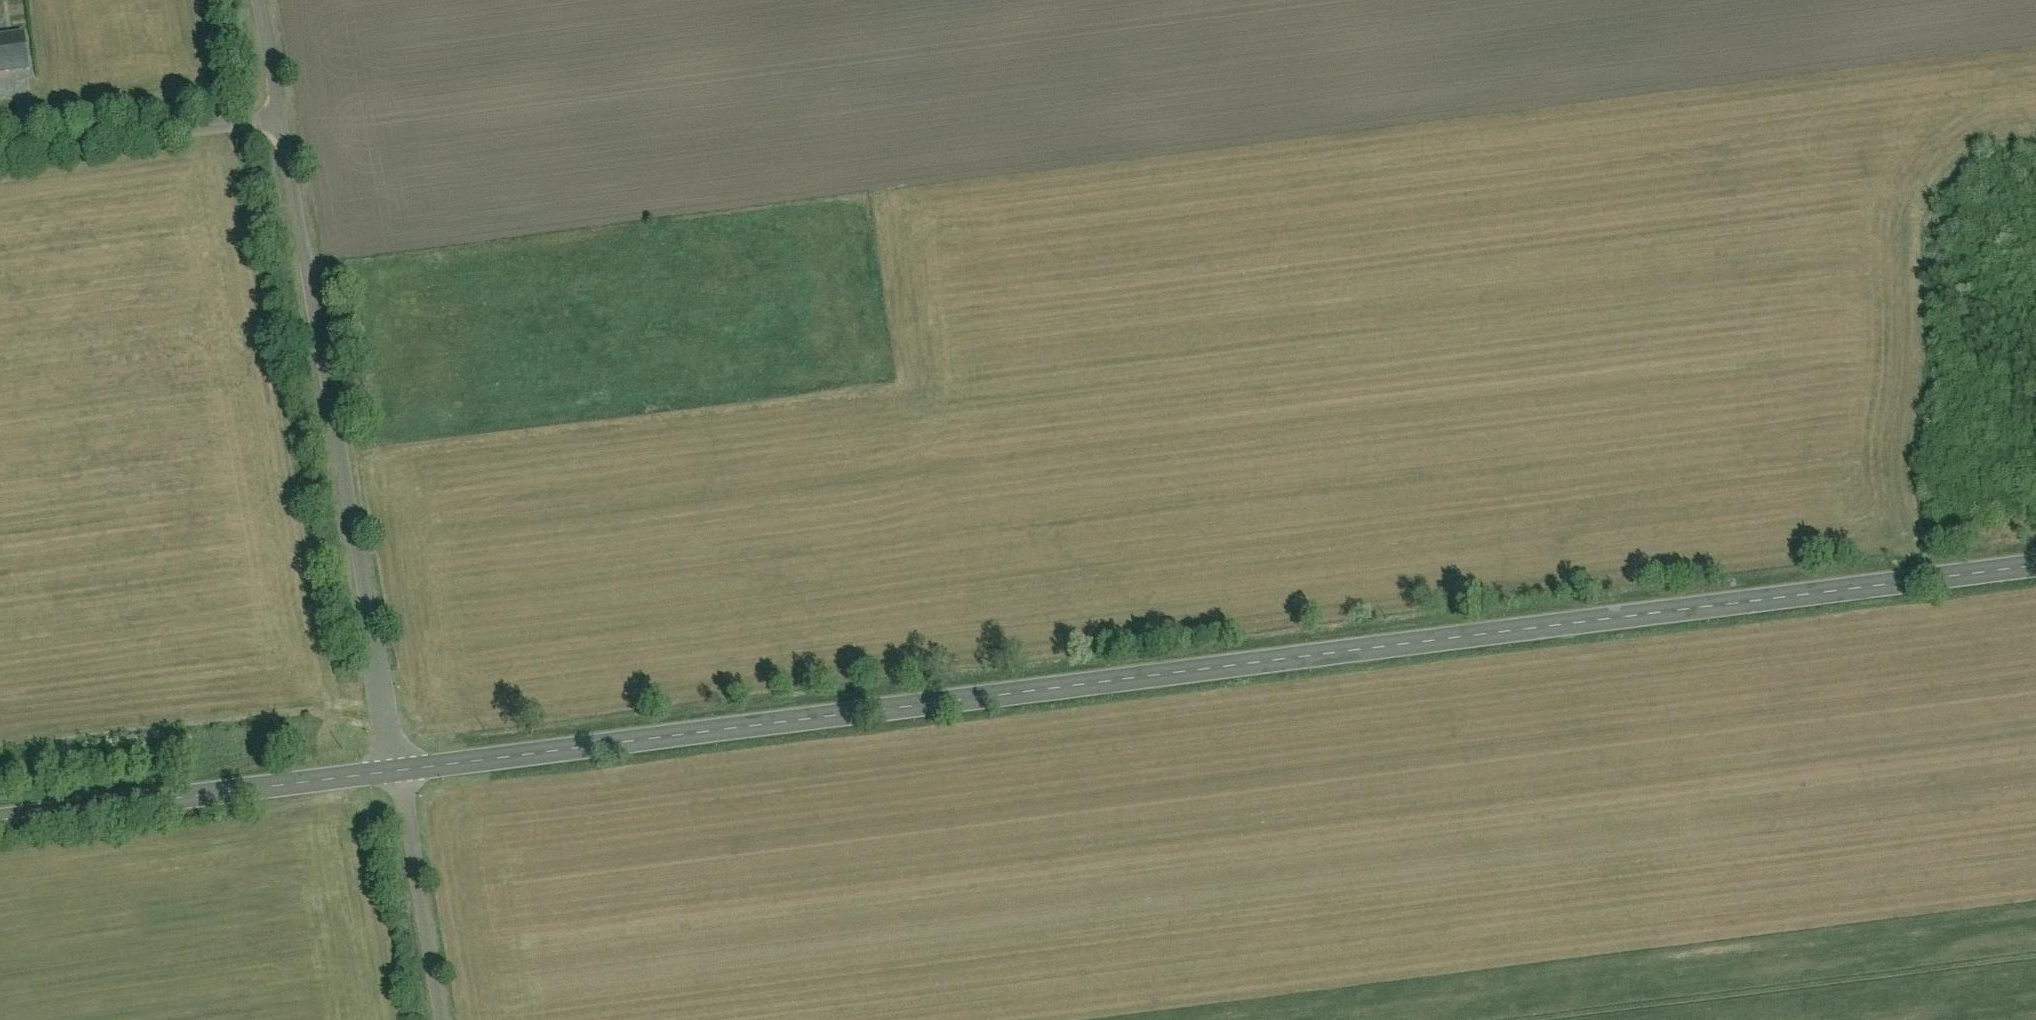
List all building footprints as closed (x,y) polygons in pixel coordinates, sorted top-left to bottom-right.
[(22,35),(0,38),(0,67),(26,64),(22,35)]
